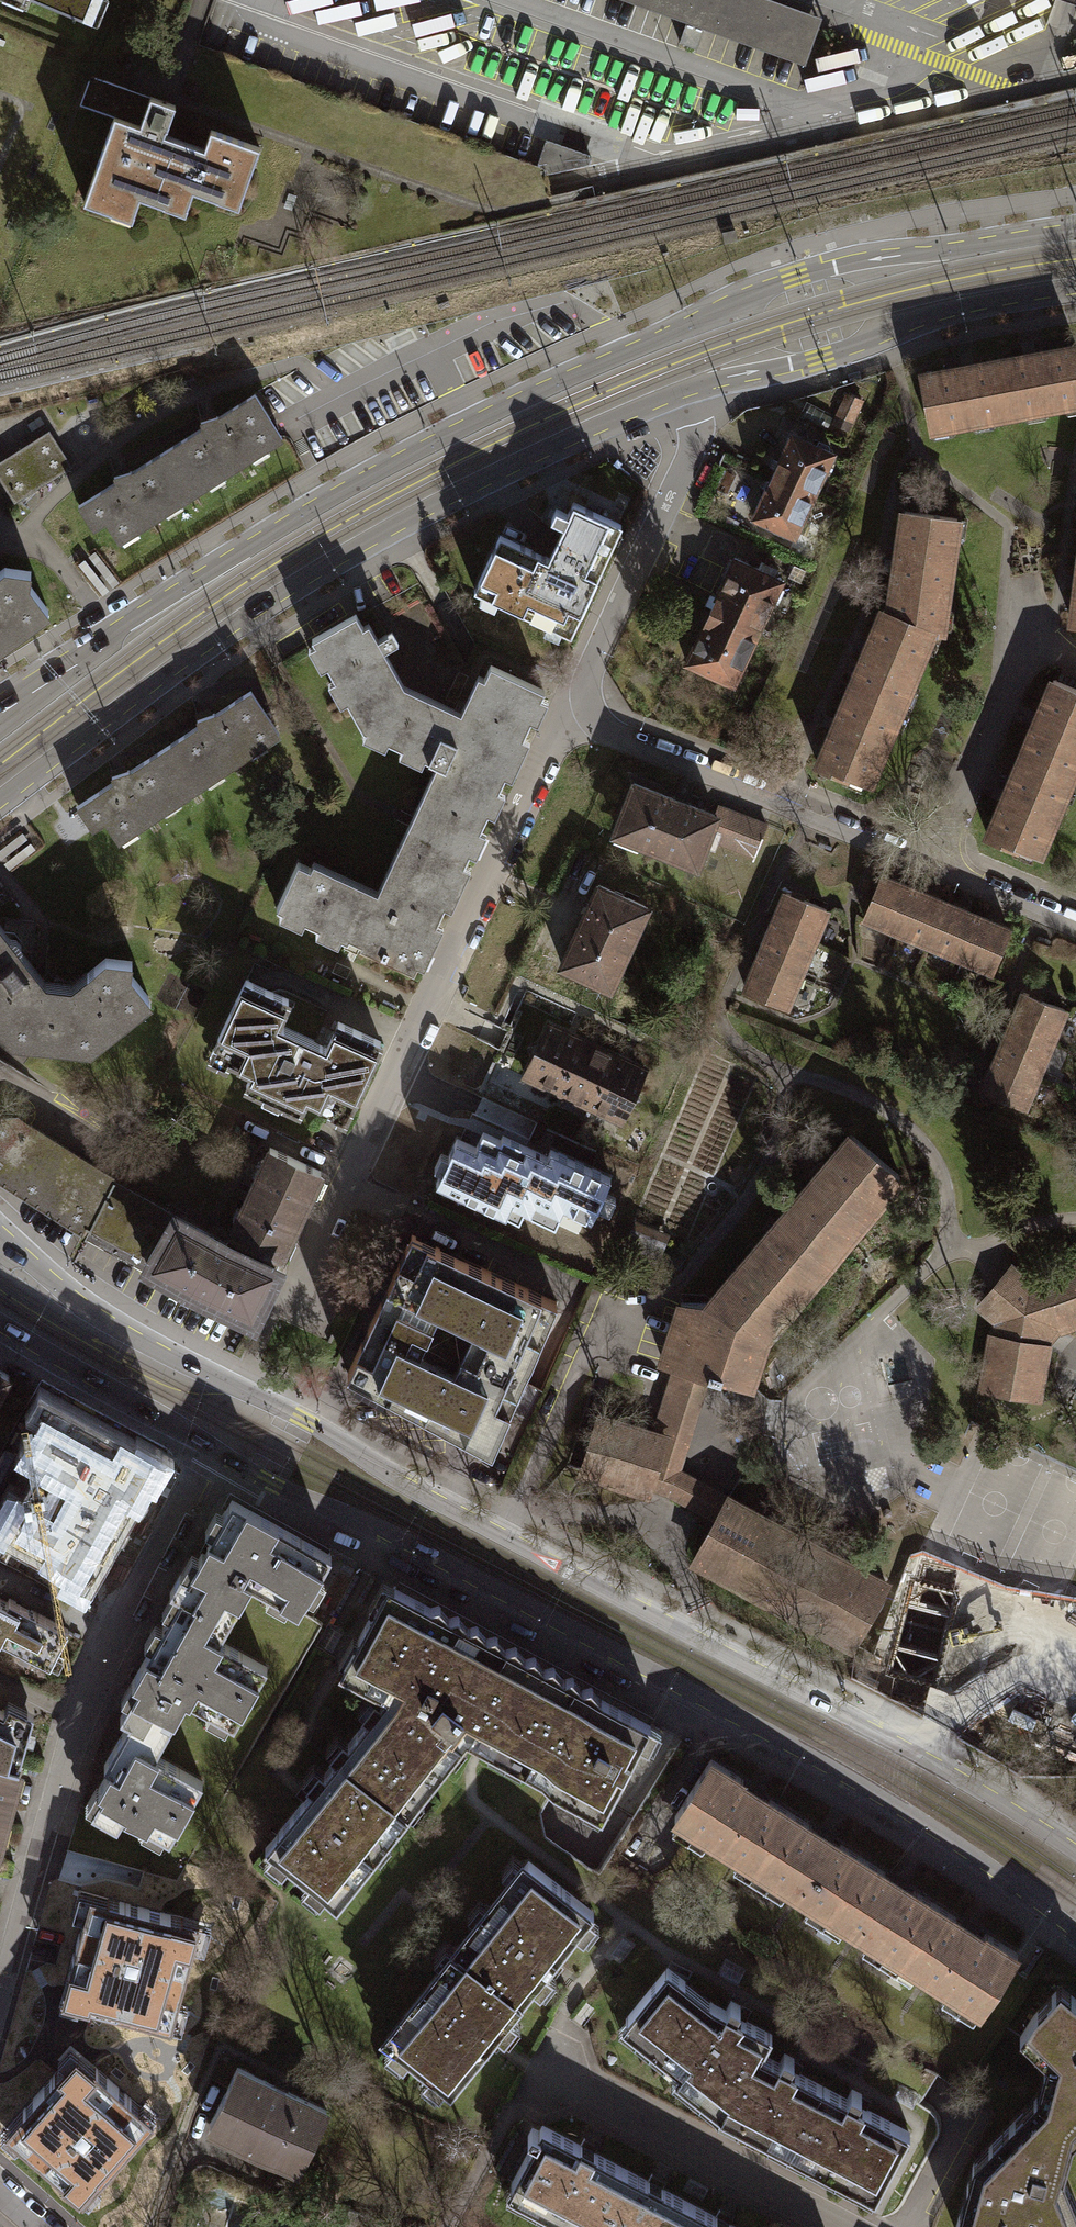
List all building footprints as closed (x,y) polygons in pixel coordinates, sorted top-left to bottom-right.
[(84,19),(92,0),(39,0),(84,19)] [(686,21),(679,42),(696,48),(704,28),(805,64),(822,17),(774,0),(628,0),(686,21)] [(211,130),(204,148),(165,134),(175,105),(150,96),(127,88),(90,75),(79,105),(114,117),(83,202),(111,212),(114,203),(135,210),(140,197),(164,205),(167,196),(188,204),(193,190),(217,199),(221,190),(241,197),(260,147),(211,130)] [(590,157),(547,140),(537,165),(544,168),(545,174),(587,165),(590,157)] [(1008,414),(1065,403),(1065,400),(1075,398),(1075,346),(1037,354),(1036,352),(1029,353),(1022,355),(1022,356),(998,361),(1008,414)] [(951,425),(1008,414),(998,361),(974,365),(974,363),(967,364),(960,366),(960,368),(920,376),(929,426),(951,422),(951,425)] [(167,450),(194,493),(282,437),(255,394),(218,417),(218,416),(209,418),(201,421),(202,427),(167,450)] [(862,401),(847,394),(839,413),(853,420),(862,401)] [(777,466),(773,476),(814,495),(833,454),(792,434),(777,466)] [(0,467),(0,479),(15,502),(71,466),(51,435),(0,467)] [(118,541),(194,493),(167,450),(132,472),(131,471),(123,473),(114,476),(116,482),(78,506),(93,529),(106,521),(118,541)] [(794,537),(814,495),(773,476),(768,487),(753,518),(794,537)] [(500,534),(474,590),(571,635),(595,584),(594,583),(622,524),(573,501),(567,513),(556,508),(551,519),(562,524),(565,518),(574,522),(556,560),(500,534)] [(904,510),(890,612),(933,630),(941,633),(954,539),(952,538),(955,520),(957,520),(958,518),(904,510)] [(710,610),(758,633),(782,581),(735,558),(718,595),(710,610)] [(48,610),(29,584),(31,571),(4,567),(0,570),(0,646),(48,610)] [(901,706),(933,630),(890,612),(883,609),(851,686),(901,706)] [(758,633),(710,610),(704,624),(686,662),(733,685),(758,633)] [(369,894),(311,867),(298,861),(276,907),(282,910),(279,916),(301,926),(304,920),(318,927),(315,933),(338,943),(341,937),(347,940),(349,936),(354,938),(362,941),(360,946),(414,971),(417,965),(423,968),(442,927),(436,924),(444,906),(451,909),(470,868),(463,865),(469,852),(476,855),(486,834),(479,830),(488,812),(495,815),(505,793),(498,790),(505,775),(512,778),(530,740),(523,737),(531,719),(537,722),(547,700),(541,697),(545,689),(491,664),(484,678),(478,675),(461,712),(456,710),(404,686),(384,650),(398,642),(392,630),(377,638),(369,623),(363,626),(356,614),(312,639),(315,644),(308,648),(320,669),(327,665),(335,679),(328,683),(340,704),(347,701),(363,729),(366,731),(362,738),(384,748),(388,741),(402,747),(398,755),(422,765),(425,758),(437,764),(438,764),(441,756),(447,759),(377,908),(365,902),(369,894)] [(1075,764),(1075,689),(1053,679),(1021,757),(1070,777),(1075,764)] [(869,783),(901,706),(851,686),(818,766),(844,777),(846,773),(869,783)] [(164,748),(192,790),(279,732),(251,690),(215,714),(214,713),(206,716),(197,718),(199,724),(164,748)] [(192,790),(164,748),(130,771),(129,770),(121,773),(112,776),(114,781),(77,806),(93,829),(105,821),(118,840),(192,790)] [(313,861),(311,867),(369,894),(365,902),(377,908),(447,759),(441,756),(438,764),(437,764),(378,891),(313,861)] [(1038,854),(1070,777),(1021,757),(988,837),(1014,848),(1015,844),(1038,854)] [(716,815),(715,815),(634,783),(614,833),(697,865),(708,837),(716,815)] [(716,815),(708,837),(754,855),(767,824),(719,805),(715,815),(716,815)] [(881,876),(864,917),(897,930),(914,890),(881,876)] [(561,965),(610,987),(647,907),(599,884),(561,965)] [(914,890),(897,930),(928,944),(945,904),(914,890)] [(813,942),(826,909),(786,893),(772,925),(813,942)] [(945,904),(928,944),(959,957),(976,917),(945,904)] [(976,917),(959,957),(992,971),(1009,931),(976,917)] [(74,991),(42,988),(12,950),(17,946),(30,948),(32,935),(25,934),(22,931),(20,928),(21,921),(8,920),(6,932),(1,936),(0,935),(0,1022),(13,1038),(89,1048),(135,1010),(134,1008),(149,996),(130,973),(132,961),(105,957),(87,973),(91,977),(74,991)] [(800,973),(813,942),(772,925),(759,956),(800,973)] [(786,1006),(800,973),(759,956),(745,989),(786,1006)] [(284,968),(277,984),(310,1000),(318,984),(284,968)] [(288,999),(246,979),(217,1041),(232,1048),(227,1057),(253,1069),(246,1085),(265,1094),(269,1087),(283,1094),(280,1101),(299,1110),(306,1094),(332,1106),(337,1097),(352,1104),(381,1041),(338,1022),(326,1046),(319,1043),(277,1023),(288,999)] [(1051,1042),(1065,1009),(1025,992),(1011,1025),(1051,1042)] [(525,1076),(557,1091),(581,1040),(549,1025),(540,1044),(531,1047),(534,1056),(525,1076)] [(1038,1073),(1051,1042),(1011,1025),(997,1056),(1038,1073)] [(557,1091),(589,1106),(613,1054),(581,1040),(557,1091)] [(589,1106),(621,1121),(630,1101),(639,1098),(636,1089),(645,1069),(613,1054),(589,1106)] [(1024,1106),(1038,1073),(997,1056),(983,1089),(1024,1106)] [(114,1181),(116,1178),(17,1116),(0,1118),(0,1173),(85,1227),(86,1228),(90,1230),(114,1181)] [(278,1130),(270,1148),(299,1161),(307,1144),(278,1130)] [(561,1205),(590,1218),(609,1178),(550,1151),(547,1157),(504,1137),(503,1141),(481,1131),(474,1146),(457,1139),(436,1184),(517,1221),(524,1207),(554,1221),(561,1205)] [(750,1384),(766,1335),(900,1176),(851,1134),(825,1166),(815,1177),(712,1299),(708,1304),(682,1302),(663,1361),(673,1364),(683,1367),(678,1381),(701,1388),(702,1389),(706,1375),(721,1379),(722,1375),(750,1384)] [(232,1233),(275,1254),(281,1256),(320,1171),(299,1161),(270,1148),(231,1233),(232,1233)] [(176,1215),(114,1181),(90,1230),(91,1231),(92,1231),(149,1263),(159,1245),(176,1215)] [(270,1264),(275,1254),(232,1233),(226,1243),(176,1215),(159,1245),(149,1263),(149,1264),(199,1292),(253,1317),(276,1267),(270,1264)] [(629,1238),(642,1243),(648,1227),(636,1222),(629,1238)] [(642,1242),(662,1250),(668,1235),(648,1227),(642,1242)] [(398,1400),(492,1451),(522,1382),(557,1302),(412,1235),(348,1373),(358,1378),(353,1386),(383,1401),(387,1394),(398,1400)] [(624,1250),(637,1255),(642,1243),(629,1238),(624,1250)] [(637,1255),(656,1264),(662,1250),(642,1242),(637,1255)] [(1044,1343),(1059,1325),(1061,1328),(1064,1327),(1063,1326),(1075,1321),(1075,1265),(1043,1277),(1044,1280),(1030,1286),(1017,1274),(1010,1268),(1009,1270),(992,1290),(980,1304),(1000,1321),(997,1337),(993,1336),(983,1390),(986,1391),(986,1390),(1035,1398),(1035,1399),(1038,1400),(1047,1346),(1044,1343)] [(675,1471),(701,1388),(678,1381),(683,1367),(673,1364),(651,1432),(666,1437),(651,1485),(669,1490),(718,1516),(727,1499),(675,1471)] [(20,1469),(42,1481),(26,1509),(14,1503),(0,1528),(0,1543),(69,1581),(63,1592),(88,1606),(165,1467),(39,1398),(22,1428),(38,1436),(20,1469)] [(666,1437),(651,1432),(599,1415),(581,1472),(582,1472),(583,1471),(647,1492),(647,1493),(649,1493),(651,1485),(666,1437)] [(165,1589),(175,1595),(176,1593),(225,1621),(246,1584),(265,1596),(262,1601),(281,1612),(284,1606),(293,1611),(326,1553),(227,1496),(218,1512),(212,1508),(201,1528),(207,1532),(202,1540),(205,1542),(200,1551),(197,1550),(183,1574),(176,1570),(165,1589)] [(728,1497),(727,1499),(718,1516),(694,1559),(852,1645),(887,1582),(728,1497)] [(385,1689),(331,1758),(397,1809),(453,1739),(450,1737),(457,1728),(502,1645),(499,1645),(489,1632),(480,1635),(470,1622),(462,1625),(451,1612),(442,1614),(433,1601),(426,1603),(390,1584),(375,1612),(368,1608),(352,1636),(360,1640),(345,1667),(385,1689)] [(176,1593),(175,1595),(126,1679),(133,1683),(115,1715),(123,1720),(99,1764),(105,1767),(92,1788),(97,1791),(86,1811),(112,1826),(118,1814),(164,1840),(197,1781),(150,1754),(181,1699),(205,1712),(201,1719),(219,1729),(223,1723),(229,1726),(262,1667),(214,1640),(225,1621),(176,1593)] [(0,1601),(0,1639),(47,1664),(52,1654),(50,1653),(63,1628),(4,1598),(2,1602),(0,1601)] [(509,1643),(502,1645),(457,1728),(553,1779),(601,1805),(646,1722),(594,1694),(585,1684),(576,1686),(566,1673),(557,1676),(547,1663),(538,1666),(528,1653),(519,1655),(509,1643)] [(14,1767),(29,1712),(3,1699),(0,1705),(0,1763),(14,1767)] [(735,1856),(749,1865),(784,1810),(765,1798),(763,1800),(736,1782),(738,1778),(706,1757),(670,1814),(689,1826),(704,1836),(702,1838),(727,1854),(733,1858),(735,1856)] [(325,1900),(397,1809),(331,1758),(260,1848),(325,1900)] [(14,1767),(0,1763),(0,1817),(14,1767)] [(807,1824),(784,1810),(749,1865),(823,1911),(858,1857),(835,1843),(834,1845),(805,1827),(807,1824)] [(702,1893),(727,1854),(702,1838),(704,1836),(689,1826),(663,1867),(702,1893)] [(880,1871),(858,1857),(823,1911),(896,1958),(931,1903),(909,1889),(908,1891),(879,1873),(880,1871)] [(517,2001),(588,1911),(523,1859),(452,1950),(517,2001)] [(202,1923),(93,1895),(66,2002),(174,2030),(202,1923)] [(951,1916),(931,1903),(896,1958),(912,1968),(911,1970),(941,1989),(942,1988),(976,2009),(1013,1952),(980,1931),(977,1936),(950,1918),(951,1916)] [(445,2092),(517,2001),(452,1950),(380,2041),(445,2092)] [(674,2071),(719,2107),(749,2050),(756,2054),(757,2053),(767,2033),(731,2014),(735,2005),(726,2000),(721,2009),(707,2001),(701,2008),(675,1987),(680,1980),(662,1966),(621,2018),(679,2065),(674,2071)] [(1031,2096),(1053,2102),(1075,2124),(1075,1999),(1055,1983),(1029,2012),(1014,2034),(1041,2060),(1032,2094),(1031,2096)] [(786,2144),(818,2085),(784,2067),(789,2058),(779,2053),(774,2062),(757,2053),(756,2054),(749,2050),(719,2107),(718,2108),(786,2144)] [(4,2132),(79,2200),(152,2119),(77,2051),(4,2132)] [(203,2124),(293,2167),(321,2110),(231,2066),(203,2124)] [(818,2085),(786,2144),(874,2190),(905,2131),(852,2103),(857,2094),(847,2089),(842,2097),(818,2085)] [(1075,2131),(1075,2124),(1053,2102),(1031,2096),(969,2161),(951,2226),(1074,2226),(1075,2225),(1075,2215),(1059,2174),(1068,2139),(1075,2131)] [(506,2183),(585,2224),(616,2165),(537,2124),(506,2183)] [(590,2226),(670,2226),(684,2201),(616,2165),(585,2224),(590,2226)] [(684,2201),(670,2226),(733,2226),(684,2201)]
